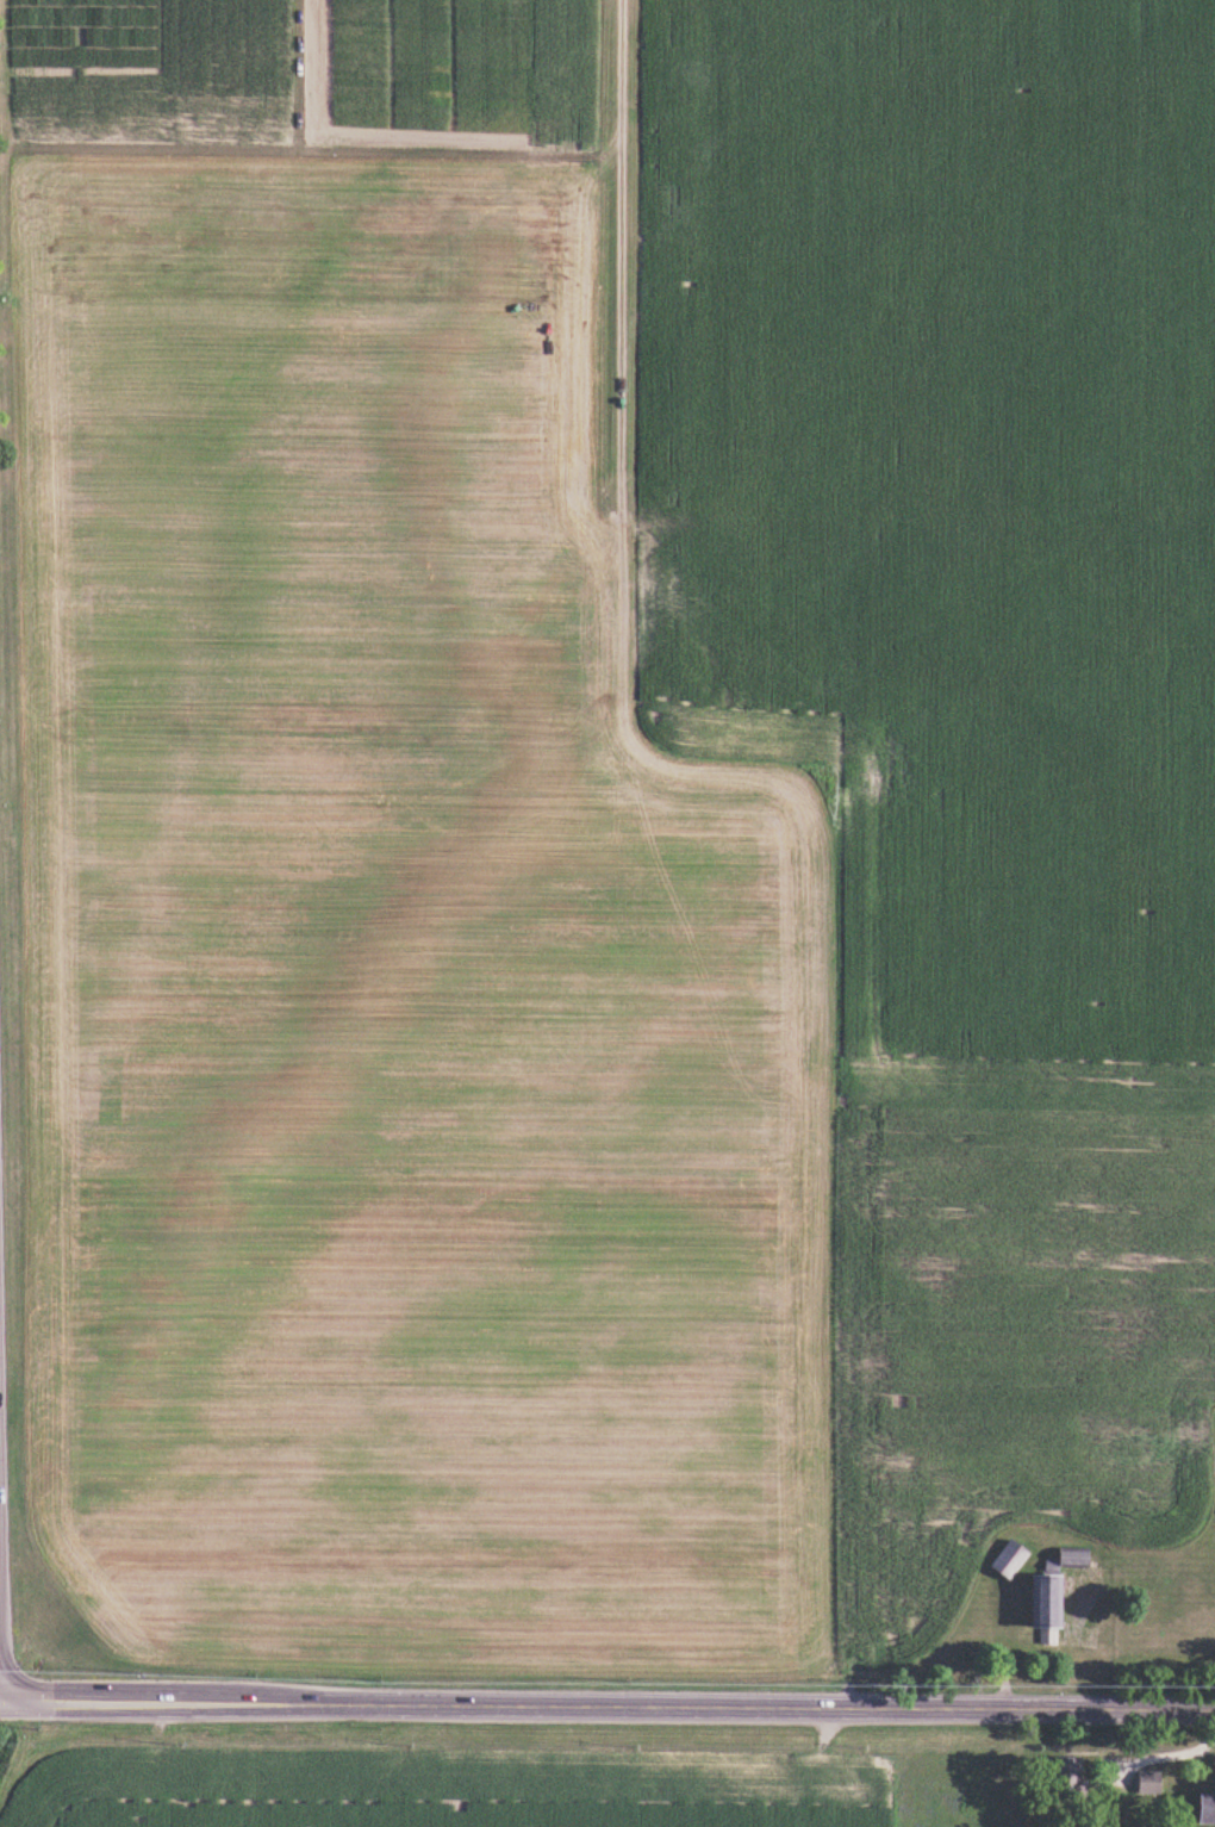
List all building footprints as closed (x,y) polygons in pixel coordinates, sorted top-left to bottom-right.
[(1009,1539),(1028,1552),(1008,1579),(990,1565),(1009,1539)] [(1058,1548),(1088,1548),(1088,1565),(1058,1565),(1058,1548)] [(1030,1574),(1060,1574),(1060,1632),(1054,1632),(1054,1642),(1039,1643),(1039,1632),(1030,1632),(1030,1574)] [(1052,1754),(1079,1754),(1079,1781),(1084,1781),(1084,1796),(1052,1796),(1052,1754)] [(1136,1770),(1158,1771),(1158,1794),(1136,1794),(1136,1770)] [(1197,1796),(1214,1797),(1214,1826),(1197,1826),(1197,1796)]
